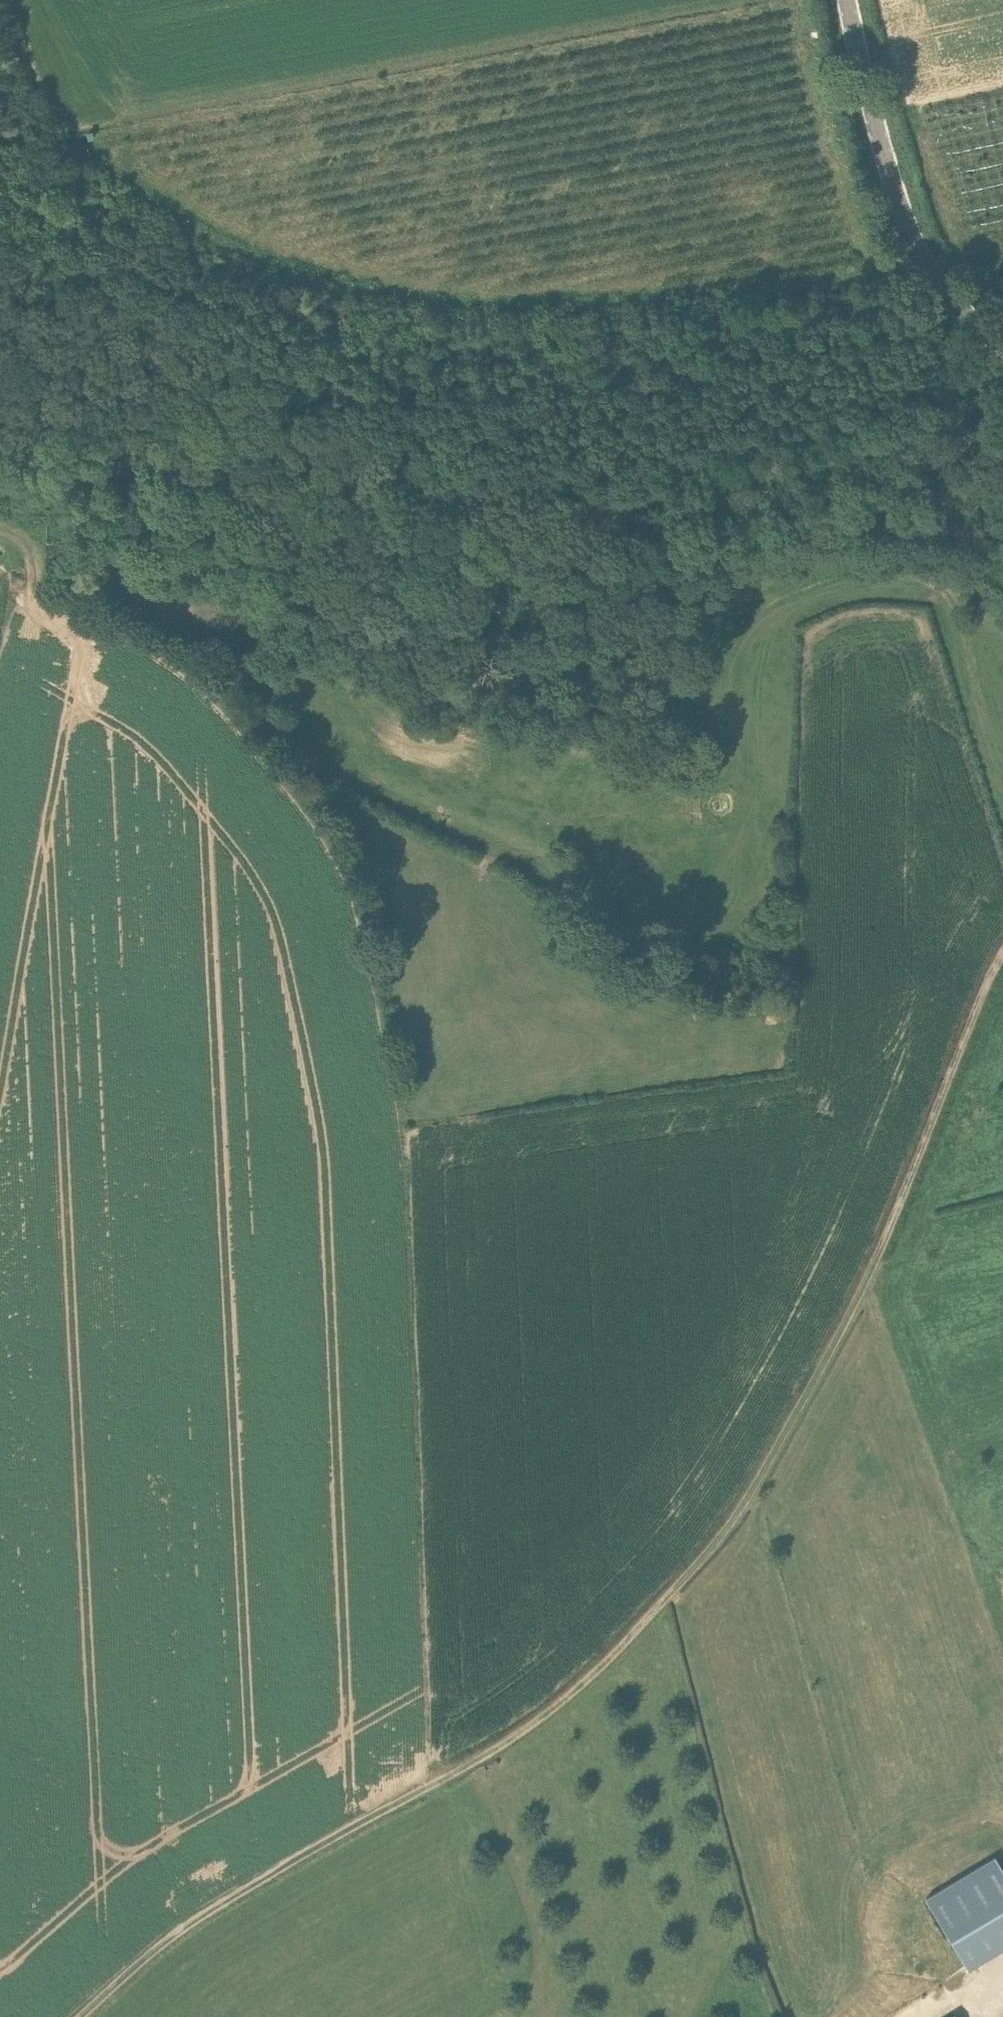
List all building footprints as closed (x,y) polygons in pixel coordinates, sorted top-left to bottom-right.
[(1002,1947),(1002,1871),(995,1857),(925,1899),(968,1969),(1002,1947)]
